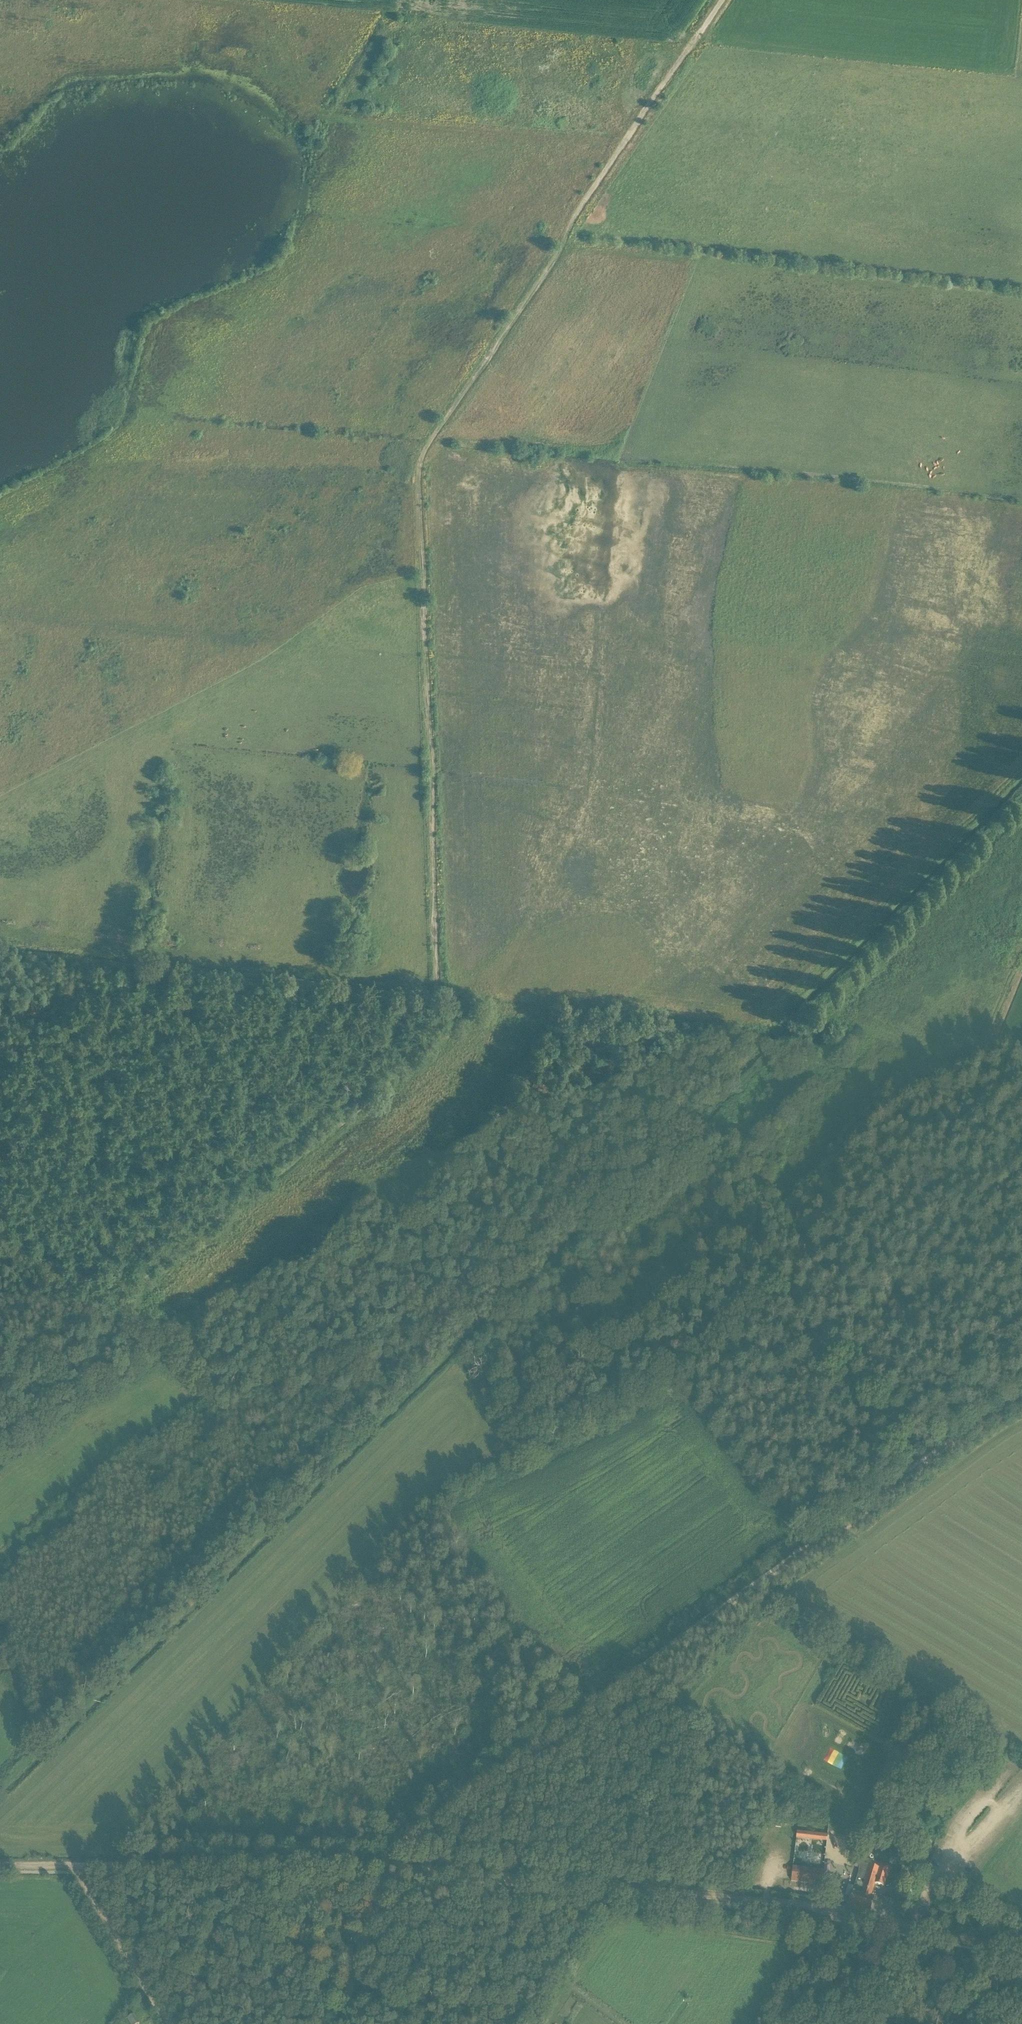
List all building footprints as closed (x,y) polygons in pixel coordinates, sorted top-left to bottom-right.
[(775,1760),(772,1766),(782,1771),(785,1766),(775,1760)] [(827,1842),(828,1835),(797,1831),(796,1838),(827,1842)] [(884,1841),(877,1847),(881,1852),(889,1846),(884,1841)] [(915,1853),(928,1858),(931,1849),(918,1844),(915,1853)] [(905,1850),(894,1847),(892,1856),(903,1858),(905,1850)] [(918,1877),(921,1865),(903,1860),(897,1883),(910,1886),(912,1876),(918,1877)] [(853,1893),(851,1896),(849,1906),(869,1912),(871,1904),(873,1899),(870,1898),(875,1884),(884,1887),(890,1867),(880,1864),(879,1869),(869,1866),(863,1888),(855,1886),(853,1893)] [(822,1885),(823,1875),(823,1871),(793,1867),(792,1871),(791,1881),(822,1885)] [(134,2015),(127,2019),(130,2023),(139,2023),(134,2015)]
